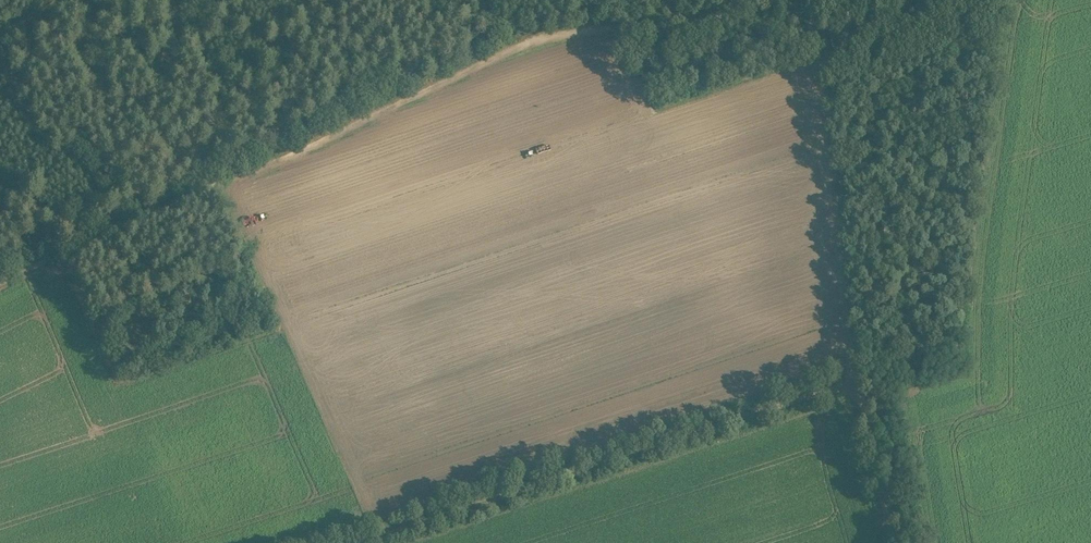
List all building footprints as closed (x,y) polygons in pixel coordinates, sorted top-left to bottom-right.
[(129,306),(131,315),(147,312),(145,303),(129,306)]
